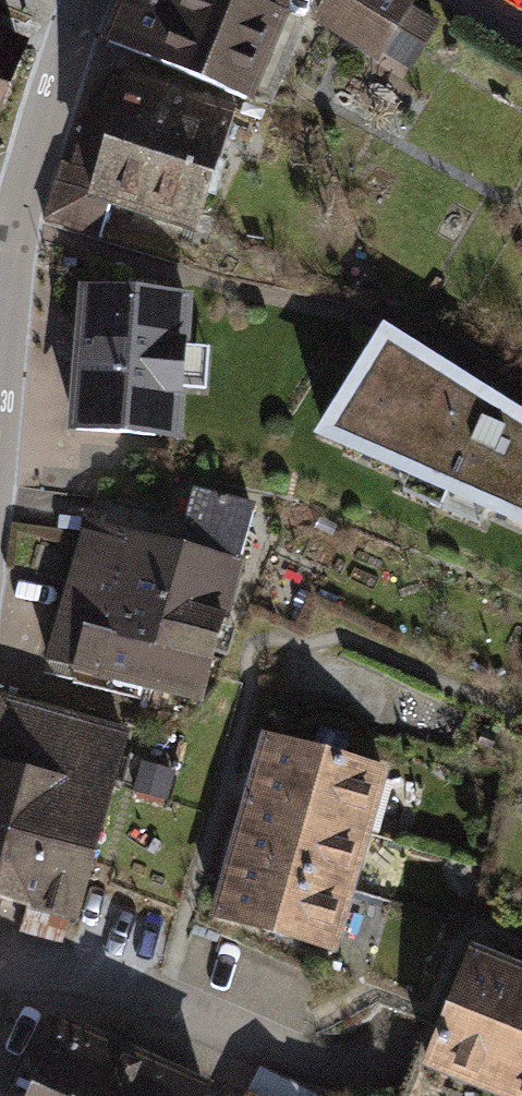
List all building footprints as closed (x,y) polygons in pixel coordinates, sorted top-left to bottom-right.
[(101,38),(247,99),(286,0),(117,0),(101,38)] [(406,0),(324,0),(314,21),(409,70),(439,22),(406,0)] [(0,42),(0,99),(20,50),(0,42)] [(231,105),(123,71),(91,172),(65,164),(47,218),(97,234),(108,196),(193,223),(231,105)] [(193,288),(75,278),(70,351),(189,357),(193,288)] [(305,429),(521,525),(521,402),(376,315),(305,429)] [(189,357),(70,351),(61,424),(182,437),(189,357)] [(180,536),(86,514),(44,656),(199,703),(256,503),(193,485),(180,536)] [(0,701),(0,894),(79,916),(131,726),(3,691),(0,701)] [(258,729),(240,795),(368,833),(387,763),(258,729)] [(368,833),(240,795),(225,853),(353,888),(368,833)] [(353,888),(225,853),(209,915),(336,953),(353,888)] [(414,1067),(492,1094),(521,1018),(521,963),(466,940),(414,1067)] [(19,1095),(205,1095),(212,1082),(55,1016),(19,1095)] [(492,1094),(497,1095),(521,1095),(521,1018),(492,1094)] [(240,1085),(235,1095),(266,1095),(240,1085)]
